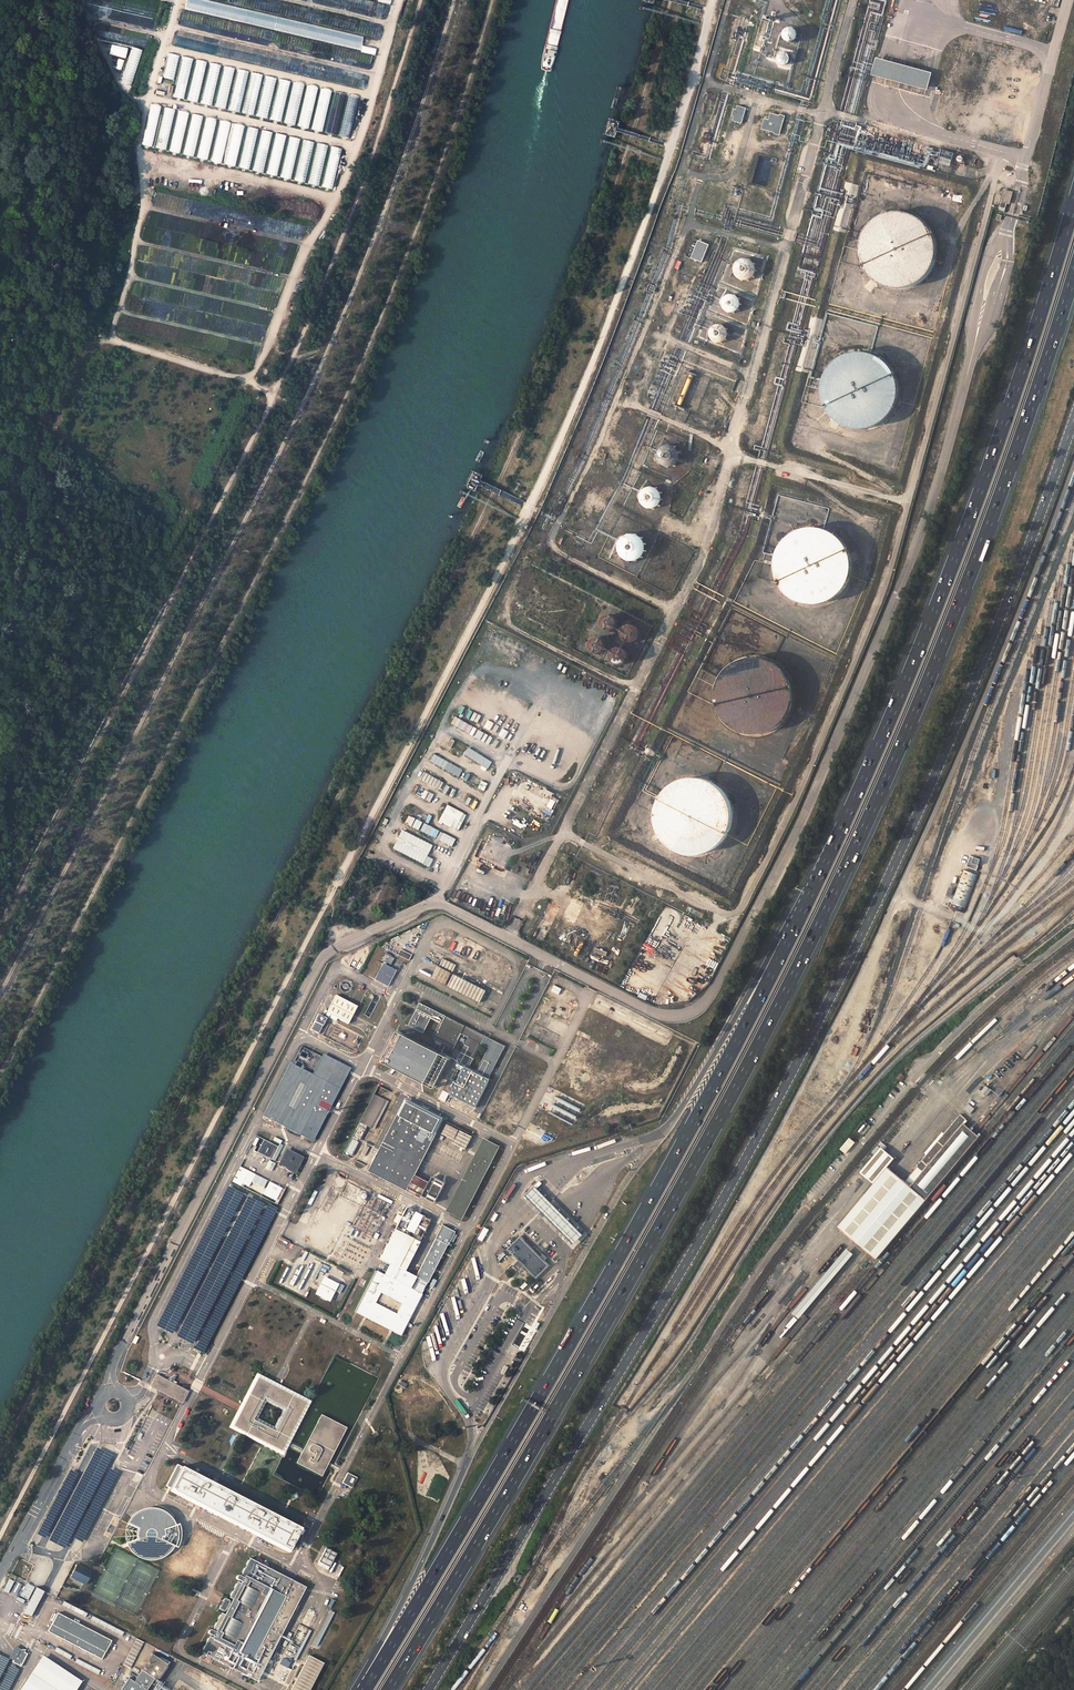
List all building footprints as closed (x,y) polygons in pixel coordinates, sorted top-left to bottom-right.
[(183,14),(182,13),(180,23),(371,60),(372,54),(375,55),(376,48),(361,45),(364,33),(192,0),(186,0),(183,14)] [(111,44),(108,55),(125,59),(127,48),(111,44)] [(131,46),(120,82),(131,85),(141,49),(131,46)] [(162,78),(173,80),(179,55),(168,53),(162,78)] [(198,102),(206,61),(196,59),(192,79),(188,79),(192,58),(181,56),(173,98),(198,102)] [(114,69),(120,71),(123,61),(117,59),(114,69)] [(932,74),(877,59),(872,77),(927,92),(932,74)] [(221,65),(222,65),(209,62),(201,104),(226,109),(234,68),(221,65)] [(237,69),(228,110),(239,112),(248,71),(237,69)] [(254,116),(261,74),(250,72),(243,114),(254,116)] [(267,119),(275,77),(264,75),(257,117),(267,119)] [(270,120),(281,122),(289,81),(279,79),(270,120)] [(295,126),(304,84),(293,81),(284,124),(295,126)] [(308,129),(318,87),(307,84),(297,127),(308,129)] [(320,88),(311,130),(322,132),(331,90),(320,88)] [(334,91),(325,134),(337,136),(336,136),(350,139),(358,96),(346,94),(334,91)] [(141,145),(166,150),(174,109),(162,107),(163,106),(150,104),(141,145)] [(741,125),(745,109),(737,107),(736,111),(734,111),(732,117),(734,118),(733,122),(741,125)] [(168,151),(179,154),(189,113),(178,110),(168,151)] [(194,157),(202,115),(190,113),(183,155),(194,157)] [(779,137),(785,117),(779,115),(779,117),(770,115),(768,121),(764,120),(761,130),(774,134),(774,136),(779,137)] [(205,116),(196,158),(207,160),(216,119),(205,116)] [(223,164),(235,167),(244,125),(219,120),(211,162),(223,164)] [(250,171),(291,179),(299,138),(287,136),(287,135),(273,133),(273,132),(259,129),(247,126),(239,168),(250,170),(250,171)] [(304,183),(314,142),(303,139),(293,181),(304,183)] [(319,186),(327,145),(317,142),(308,184),(319,186)] [(330,146),(322,187),(332,189),(340,148),(330,146)] [(1006,205),(1009,205),(1012,193),(1003,191),(1000,208),(1005,210),(1006,205)] [(876,221),(869,228),(865,234),(862,240),(860,249),(861,260),(864,269),(868,276),(873,281),(881,286),(891,290),(902,290),(911,288),(921,283),(928,275),(933,266),(936,256),(935,246),(932,236),(926,227),(919,221),(910,216),(897,215),(886,216),(876,221)] [(709,246),(698,241),(691,259),(702,263),(709,246)] [(740,261),(738,263),(737,264),(736,266),(736,267),(736,271),(736,273),(737,275),(739,277),(740,278),(743,279),(744,279),(746,280),(748,279),(750,279),(751,278),(753,277),(754,275),(755,274),(756,272),(756,270),(756,267),(755,266),(754,264),(753,263),(752,261),(750,260),(749,260),(747,259),(745,259),(743,260),(740,261)] [(737,298),(736,297),(736,296),(733,295),(731,295),(728,295),(726,297),(725,298),(723,300),(723,301),(722,303),(722,305),(722,307),(724,309),(726,311),(728,313),(730,313),(732,313),(733,313),(735,312),(736,311),(738,309),(739,307),(740,306),(740,303),(739,301),(739,299),(737,298)] [(710,334),(710,336),(710,337),(712,340),(713,341),(714,342),(718,343),(719,343),(721,343),(723,342),(725,341),(726,339),(727,337),(728,335),(727,332),(726,330),(725,328),(723,326),(720,326),(719,325),(717,326),(715,326),(714,327),(712,329),(711,330),(711,331),(710,333),(710,334)] [(839,361),(832,368),(828,373),(825,380),(823,389),(823,399),(826,408),(830,416),(836,421),(843,426),(854,430),(865,430),(874,428),(883,423),(891,415),(896,406),(898,396),(898,386),(895,376),(888,367),(882,361),(872,356),(860,354),(849,356),(839,361)] [(690,377),(689,377),(678,404),(678,405),(679,405),(681,406),(692,378),(692,377),(691,377),(690,377)] [(679,460),(680,458),(680,457),(680,454),(679,452),(679,450),(677,448),(676,447),(674,445),(672,445),(670,444),(668,444),(665,444),(662,446),(661,447),(660,448),(658,450),(657,451),(657,454),(657,456),(657,458),(657,460),(659,462),(660,464),(662,466),(665,467),(666,467),(669,467),(671,467),(674,466),(675,465),(677,463),(679,461),(679,460)] [(639,500),(640,502),(640,503),(641,505),(642,506),(644,508),(646,509),(648,509),(650,510),(653,510),(655,509),(658,508),(659,507),(661,505),(662,502),(663,501),(663,499),(663,497),(662,494),(661,491),(659,490),(656,487),(654,487),(651,486),(650,486),(647,487),(645,488),(643,490),(641,491),(640,493),(639,496),(639,497),(639,500)] [(791,536),(784,543),(780,548),(777,555),(775,564),(776,574),(779,583),(783,591),(788,596),(796,601),(806,605),(817,605),(827,603),(836,598),(843,590),(849,581),(851,571),(851,561),(847,551),(841,542),(835,536),(825,531),(813,529),(801,531),(791,536)] [(620,541),(619,544),(619,545),(618,548),(618,550),(619,553),(620,555),(622,558),(624,560),(627,561),(629,562),(631,562),(633,562),(637,562),(639,561),(642,559),(643,557),(645,555),(646,552),(646,549),(646,546),(646,544),(644,541),(643,539),(641,537),(639,536),(636,535),(634,534),(631,534),(629,534),(626,536),(624,537),(622,539),(620,541)] [(609,616),(607,617),(606,617),(604,619),(604,621),(603,622),(603,624),(604,626),(605,627),(607,629),(609,630),(610,631),(612,631),(614,630),(615,629),(616,629),(617,627),(618,625),(618,624),(618,622),(617,620),(617,619),(616,618),(615,617),(613,616),(612,616),(609,616)] [(624,638),(625,641),(626,641),(628,643),(630,644),(632,644),(634,644),(636,643),(638,642),(639,641),(640,640),(641,638),(641,637),(641,635),(641,634),(641,632),(640,630),(639,628),(638,627),(636,626),(634,626),(632,626),(630,626),(629,626),(627,627),(626,628),(624,631),(623,633),(623,634),(623,636),(624,638)] [(599,653),(600,653),(601,653),(603,652),(604,651),(605,650),(606,649),(607,646),(606,643),(605,640),(603,638),(602,638),(600,638),(597,638),(595,639),(594,639),(593,641),(592,642),(591,644),(591,645),(591,647),(592,649),(593,650),(594,652),(596,653),(597,653),(599,653)] [(615,650),(613,652),(612,654),(611,656),(611,658),(612,660),(613,662),(614,663),(615,665),(617,666),(620,666),(622,666),(624,666),(625,665),(627,664),(628,662),(629,660),(630,658),(630,657),(630,655),(629,654),(628,652),(626,650),(624,649),(622,648),(618,648),(617,649),(615,650)] [(732,666),(725,673),(721,679),(718,685),(716,694),(716,704),(719,713),(724,721),(729,726),(736,731),(747,735),(758,735),(767,733),(776,728),(784,720),(789,711),(791,701),(791,691),(788,681),(782,672),(775,666),(765,661),(753,660),(742,661),(732,666)] [(672,787),(665,793),(661,799),(658,805),(656,814),(656,825),(659,834),(664,841),(669,847),(676,852),(687,855),(698,856),(707,853),(717,848),(724,841),(729,831),(731,822),(731,811),(728,801),(722,792),(715,786),(705,782),(693,780),(682,782),(672,787)] [(971,855),(967,866),(977,869),(980,858),(971,855)] [(964,869),(950,907),(957,910),(964,912),(978,874),(964,869)] [(561,908),(549,901),(530,940),(543,946),(548,934),(561,908)] [(398,953),(397,955),(408,960),(411,955),(403,951),(401,955),(398,953)] [(386,953),(382,960),(389,964),(392,958),(390,957),(391,956),(386,953)] [(335,996),(326,1013),(347,1024),(350,1018),(356,1006),(335,996)] [(476,1108),(490,1079),(489,1078),(505,1046),(420,1003),(408,1026),(424,1033),(432,1019),(442,1024),(435,1039),(456,1050),(464,1035),(469,1038),(461,1052),(474,1059),(481,1044),(489,1048),(476,1072),(458,1063),(443,1092),(476,1108)] [(318,1015),(310,1029),(318,1033),(325,1019),(318,1015)] [(384,1061),(389,1064),(404,1034),(399,1031),(384,1061)] [(404,1034),(389,1064),(433,1086),(449,1057),(404,1034)] [(449,1057),(433,1086),(436,1088),(451,1058),(449,1057)] [(323,1058),(316,1071),(339,1083),(346,1070),(323,1058)] [(291,1067),(267,1115),(278,1120),(302,1073),(291,1067)] [(316,1071),(313,1079),(336,1090),(339,1083),(316,1071)] [(278,1120),(289,1126),(313,1079),(302,1073),(278,1120)] [(313,1079),(289,1126),(311,1138),(336,1090),(313,1079)] [(983,1084),(969,1100),(976,1106),(991,1090),(983,1084)] [(373,1094),(358,1122),(365,1126),(373,1130),(388,1102),(373,1094)] [(408,1101),(373,1170),(407,1187),(439,1204),(443,1197),(426,1188),(429,1182),(414,1174),(442,1119),(408,1101)] [(889,1167),(839,1226),(845,1231),(851,1236),(865,1248),(873,1255),(879,1259),(983,1135),(975,1128),(969,1124),(966,1121),(964,1119),(965,1117),(961,1114),(917,1165),(918,1166),(922,1169),(909,1184),(905,1180),(900,1176),(896,1173),(889,1167)] [(358,1122),(352,1134),(359,1138),(365,1126),(358,1122)] [(447,1122),(446,1124),(472,1137),(473,1135),(447,1122)] [(446,1126),(444,1129),(469,1142),(470,1139),(446,1126)] [(443,1131),(441,1134),(466,1147),(468,1143),(443,1131)] [(352,1136),(342,1154),(347,1157),(357,1139),(352,1136)] [(441,1136),(439,1139),(463,1152),(465,1149),(441,1136)] [(849,1137),(840,1149),(846,1153),(855,1142),(849,1137)] [(263,1140),(257,1152),(271,1159),(277,1147),(263,1140)] [(438,1140),(436,1144),(461,1157),(463,1154),(438,1140)] [(485,1141),(451,1210),(463,1216),(497,1147),(485,1141)] [(365,1144),(356,1161),(364,1165),(373,1148),(365,1144)] [(436,1146),(434,1150),(458,1163),(460,1159),(436,1146)] [(286,1149),(278,1165),(295,1173),(302,1157),(286,1149)] [(918,1166),(905,1180),(909,1184),(922,1169),(918,1166)] [(243,1167),(236,1180),(248,1186),(255,1174),(243,1167)] [(270,1181),(263,1194),(275,1201),(282,1188),(270,1181)] [(536,1187),(526,1196),(574,1245),(583,1235),(536,1187)] [(404,1271),(429,1220),(406,1208),(403,1206),(401,1210),(404,1212),(379,1259),(389,1264),(383,1275),(409,1289),(415,1277),(404,1271)] [(440,1229),(415,1277),(409,1289),(413,1291),(420,1279),(427,1282),(427,1283),(452,1235),(440,1229)] [(550,1265),(519,1234),(505,1247),(536,1279),(550,1265)] [(846,1248),(792,1313),(799,1318),(853,1253),(846,1248)] [(377,1272),(355,1312),(400,1336),(422,1296),(420,1295),(413,1291),(409,1289),(383,1275),(377,1272)] [(326,1279),(319,1291),(330,1297),(337,1284),(326,1279)] [(420,1279),(413,1291),(420,1295),(427,1282),(420,1279)] [(148,1385),(182,1403),(188,1390),(155,1373),(148,1385)] [(234,1425),(281,1451),(306,1403),(258,1378),(234,1425)] [(322,1418),(299,1462),(321,1473),(343,1429),(322,1418)] [(182,1466),(171,1488),(290,1550),(301,1530),(300,1530),(301,1527),(182,1466)] [(351,1489),(356,1479),(346,1474),(341,1484),(351,1489)] [(335,1501),(332,1508),(344,1514),(347,1507),(335,1501)] [(150,1504),(142,1505),(134,1508),(127,1514),(122,1522),(120,1531),(122,1540),(127,1548),(134,1555),(143,1558),(152,1558),(161,1555),(168,1549),(171,1544),(174,1545),(176,1541),(177,1536),(177,1530),(176,1525),(174,1521),(172,1521),(171,1517),(166,1511),(158,1506),(150,1504)] [(327,1545),(319,1561),(330,1567),(338,1551),(327,1545)] [(209,1635),(201,1651),(257,1681),(306,1587),(249,1557),(241,1573),(244,1575),(243,1577),(239,1574),(237,1575),(236,1577),(241,1581),(241,1582),(237,1580),(229,1596),(233,1598),(229,1604),(228,1603),(229,1601),(228,1600),(227,1599),(226,1598),(224,1598),(223,1598),(219,1607),(221,1609),(222,1610),(223,1610),(224,1610),(226,1607),(227,1608),(224,1614),(221,1612),(213,1627),(216,1629),(216,1630),(215,1630),(210,1629),(209,1630),(208,1631),(208,1632),(213,1635),(212,1637),(209,1635)] [(330,1567),(319,1561),(317,1565),(328,1570),(330,1567)] [(78,1564),(72,1577),(86,1583),(92,1571),(78,1564)] [(60,1613),(50,1632),(103,1660),(113,1642),(60,1613)] [(26,1655),(15,1649),(8,1661),(20,1668),(26,1655)] [(42,1657),(20,1689),(77,1689),(81,1684),(42,1657)] [(122,1689),(147,1689),(155,1677),(143,1670),(136,1681),(130,1678),(122,1689)]
